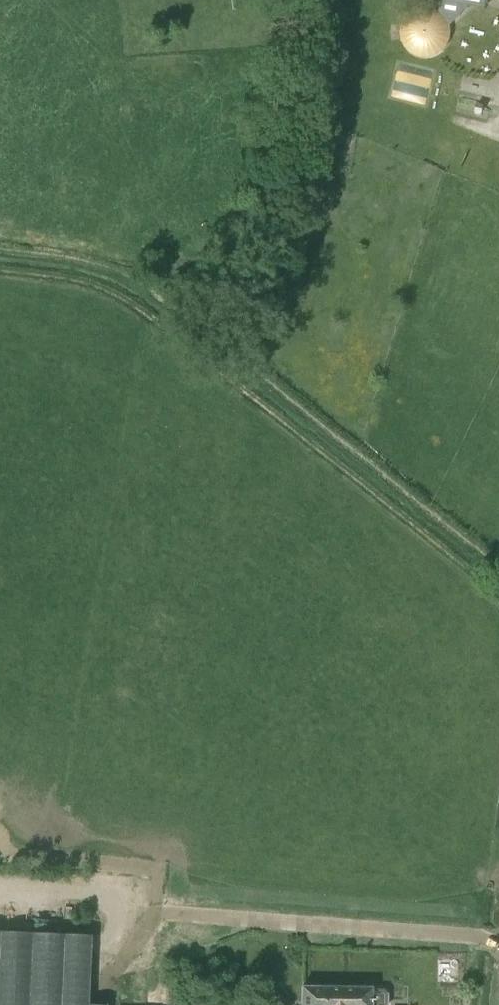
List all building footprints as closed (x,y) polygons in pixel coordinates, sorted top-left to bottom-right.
[(409,13),(410,55),(453,54),(453,13),(409,13)] [(332,116),(319,115),(316,131),(329,133),(332,116)] [(386,994),(383,991),(370,991),(370,988),(301,988),(301,1004),(386,1004),(386,994)]
